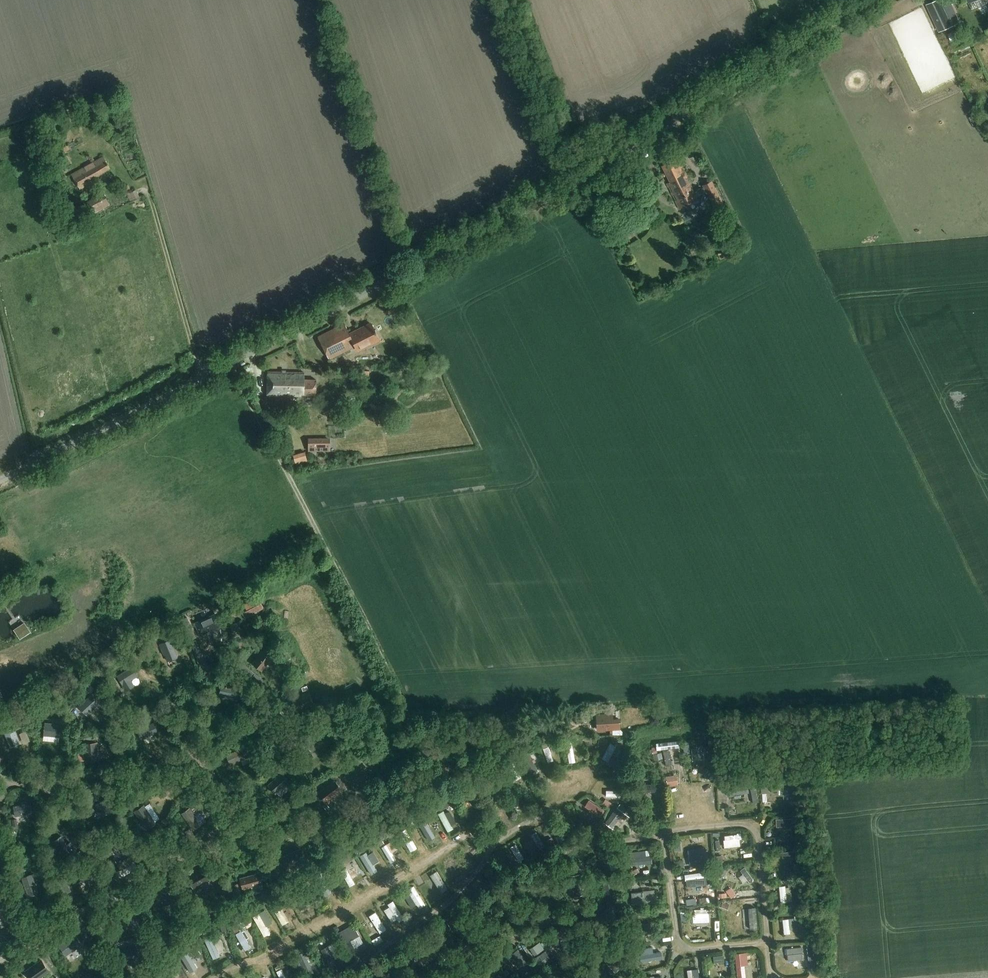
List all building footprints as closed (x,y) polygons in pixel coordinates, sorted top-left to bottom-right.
[(951,0),(935,0),(934,0),(938,9),(940,8),(942,13),(954,7),(951,0)] [(126,122),(119,126),(122,132),(129,128),(126,122)] [(94,176),(109,168),(103,157),(92,163),(91,163),(71,175),(79,189),(96,180),(94,176)] [(664,166),(671,182),(668,184),(681,209),(700,200),(699,198),(708,193),(718,211),(727,207),(713,181),(704,185),(705,187),(696,192),(679,158),(664,166)] [(129,192),(132,199),(141,195),(138,188),(129,192)] [(104,192),(87,202),(94,214),(111,205),(104,192)] [(633,196),(626,200),(634,213),(641,209),(633,196)] [(641,215),(641,227),(649,227),(649,223),(652,223),(652,218),(649,218),(649,215),(641,215)] [(330,359),(356,346),(359,351),(375,342),(373,337),(377,335),(377,333),(376,330),(375,331),(372,324),(351,334),(345,324),(319,337),(330,359)] [(268,396),(279,396),(304,397),(304,394),(317,395),(317,380),(306,380),(306,372),(268,371),(268,396)] [(330,438),(309,438),(309,451),(330,451),(330,438)] [(309,460),(306,451),(297,453),(299,462),(309,460)] [(246,616),(264,606),(259,597),(241,607),(246,616)] [(216,613),(196,622),(201,632),(221,624),(216,613)] [(238,624),(231,625),(234,638),(241,636),(238,624)] [(158,646),(155,637),(148,640),(151,649),(158,646)] [(171,639),(160,644),(164,655),(165,654),(168,661),(178,657),(171,639)] [(265,646),(251,663),(261,672),(275,655),(265,646)] [(117,675),(126,691),(135,686),(131,680),(138,675),(133,666),(117,675)] [(251,678),(258,685),(263,679),(256,673),(251,678)] [(117,683),(112,674),(106,677),(111,687),(117,683)] [(222,684),(219,696),(238,700),(241,688),(222,684)] [(90,695),(78,706),(86,715),(99,703),(91,695),(95,691),(99,696),(102,693),(95,685),(87,692),(90,695)] [(252,691),(245,693),(247,699),(254,697),(252,691)] [(309,691),(292,697),(297,711),(314,705),(309,691)] [(613,716),(612,712),(599,713),(600,729),(620,728),(619,715),(613,716)] [(129,720),(132,726),(139,723),(136,717),(129,720)] [(158,732),(154,722),(137,730),(142,739),(158,732)] [(45,723),(44,735),(60,736),(61,724),(45,723)] [(14,727),(4,731),(10,747),(20,742),(14,727)] [(571,761),(577,760),(573,738),(567,739),(571,761)] [(98,742),(84,743),(85,761),(99,761),(98,742)] [(244,747),(226,755),(231,764),(249,757),(244,747)] [(532,772),(538,769),(529,752),(523,754),(532,772)] [(677,752),(667,753),(669,771),(679,770),(677,752)] [(516,753),(511,755),(514,762),(520,759),(516,753)] [(700,753),(689,754),(691,769),(701,768),(700,753)] [(276,776),(267,785),(276,794),(290,781),(283,772),(284,771),(279,765),(272,772),(276,776)] [(289,768),(286,772),(290,777),(294,773),(289,768)] [(701,772),(708,778),(711,773),(705,768),(701,772)] [(676,774),(665,776),(667,786),(678,784),(676,774)] [(335,780),(318,793),(325,802),(342,790),(335,780)] [(642,784),(643,792),(662,791),(661,783),(642,784)] [(756,785),(750,786),(753,803),(758,802),(756,785)] [(796,789),(778,789),(778,804),(796,804),(796,789)] [(745,791),(731,793),(732,805),(747,803),(746,791),(745,791)] [(207,794),(201,798),(204,803),(210,799),(207,794)] [(592,797),(587,803),(601,816),(606,810),(592,797)] [(106,798),(94,805),(101,818),(113,811),(106,798)] [(606,799),(603,804),(608,807),(611,802),(606,799)] [(13,806),(15,817),(33,813),(31,802),(28,803),(27,801),(21,802),(21,804),(13,806)] [(443,802),(438,805),(441,810),(446,807),(443,802)] [(144,805),(134,811),(146,830),(156,823),(144,805)] [(182,813),(194,830),(202,825),(195,816),(200,812),(195,805),(182,813)] [(451,808),(441,813),(448,829),(459,823),(451,808)] [(619,811),(610,823),(620,831),(630,819),(619,811)] [(166,818),(158,823),(162,828),(169,822),(166,818)] [(793,831),(793,819),(777,820),(777,831),(793,831)] [(726,846),(743,845),(742,832),(725,833),(726,846)] [(61,835),(54,841),(65,855),(75,848),(70,841),(67,843),(61,835)] [(323,840),(324,849),(333,848),(332,839),(323,840)] [(392,861),(397,859),(389,842),(384,845),(392,861)] [(742,845),(726,847),(727,859),(743,857),(742,845)] [(708,847),(688,850),(690,868),(710,865),(708,847)] [(300,848),(282,857),(286,866),(305,858),(300,848)] [(614,848),(606,851),(611,871),(619,869),(614,848)] [(796,849),(782,850),(783,860),(797,859),(796,849)] [(373,873),(379,869),(376,863),(381,860),(375,850),(370,853),(368,850),(361,854),(373,873)] [(649,851),(632,853),(634,866),(654,864),(653,858),(649,858),(649,851)] [(3,858),(1,870),(9,871),(10,859),(3,858)] [(225,858),(221,863),(232,870),(235,864),(225,858)] [(113,859),(107,863),(110,868),(116,864),(113,859)] [(117,869),(121,876),(138,867),(134,860),(117,869)] [(277,860),(271,863),(274,869),(280,867),(277,860)] [(723,876),(727,870),(720,865),(716,872),(723,876)] [(187,876),(194,889),(211,880),(204,867),(187,876)] [(89,869),(82,873),(91,889),(98,885),(89,869)] [(443,891),(450,887),(438,869),(431,874),(443,891)] [(254,894),(264,891),(262,884),(263,884),(260,872),(240,877),(243,889),(252,887),(254,894)] [(32,873),(21,877),(28,896),(39,892),(32,873)] [(572,875),(566,876),(568,892),(574,891),(575,896),(582,894),(578,874),(572,875)] [(608,905),(617,904),(613,881),(603,883),(608,905)] [(708,881),(691,883),(692,896),(709,895),(708,881)] [(159,888),(154,890),(159,901),(164,899),(167,904),(177,900),(168,882),(158,887),(159,888)] [(240,890),(238,883),(231,884),(233,892),(240,890)] [(730,887),(727,888),(727,896),(750,895),(749,887),(737,887),(737,883),(730,883),(730,887)] [(417,884),(410,887),(420,907),(427,904),(417,884)] [(794,903),(792,887),(780,888),(782,904),(794,903)] [(630,892),(631,904),(656,902),(655,895),(654,896),(653,890),(630,892)] [(275,898),(270,901),(273,906),(278,903),(275,898)] [(394,899),(389,903),(401,920),(406,917),(394,899)] [(721,907),(727,910),(730,904),(723,902),(721,907)] [(284,923),(291,920),(282,903),(275,906),(284,923)] [(717,904),(680,908),(684,936),(692,942),(722,940),(717,904)] [(744,904),(737,905),(739,922),(746,921),(746,920),(753,919),(751,906),(744,907),(744,904)] [(266,935),(272,932),(269,924),(274,921),(267,908),(255,914),(266,935)] [(382,932),(388,928),(377,910),(371,914),(382,932)] [(246,925),(252,921),(245,911),(240,914),(246,925)] [(464,913),(448,922),(453,931),(469,922),(464,913)] [(534,923),(533,913),(520,914),(521,925),(534,923)] [(795,920),(784,921),(785,935),(792,935),(791,930),(797,929),(796,922),(803,922),(803,919),(801,919),(801,921),(795,921),(795,920)] [(338,933),(350,953),(356,949),(351,940),(359,935),(353,924),(338,933)] [(219,933),(226,930),(224,925),(217,928),(219,933)] [(85,927),(80,930),(87,941),(92,938),(85,927)] [(75,934),(59,946),(66,956),(82,944),(75,934)] [(546,949),(552,958),(569,946),(563,937),(546,949)] [(530,948),(534,955),(544,948),(540,941),(530,948)] [(321,950),(330,967),(337,963),(334,957),(339,955),(333,943),(321,950)] [(194,947),(197,955),(203,952),(200,944),(194,947)] [(409,945),(405,951),(423,963),(427,957),(409,945)] [(137,957),(138,957),(134,946),(119,951),(122,962),(130,960),(132,966),(140,964),(137,957)] [(504,946),(497,951),(505,961),(512,957),(510,955),(504,946)] [(195,951),(190,952),(189,948),(184,949),(190,972),(199,970),(195,951)] [(647,955),(640,956),(641,963),(664,960),(663,953),(654,954),(653,948),(646,949),(647,955)] [(528,963),(518,949),(510,955),(512,957),(520,968),(528,963)] [(628,963),(617,949),(604,960),(611,969),(613,968),(616,972),(628,963)] [(805,949),(788,950),(789,962),(804,960),(803,954),(805,954),(805,949)] [(374,967),(381,977),(386,977),(399,970),(392,956),(374,967)] [(25,970),(30,977),(39,977),(50,971),(41,959),(25,970)] [(302,968),(298,959),(293,961),(297,970),(302,968)] [(738,960),(739,977),(753,977),(752,966),(744,966),(744,960),(738,960)] [(715,966),(716,977),(726,977),(725,972),(727,972),(726,965),(715,966)] [(279,969),(282,977),(288,977),(284,967),(279,969)] [(682,970),(683,977),(699,977),(698,969),(682,970)]
